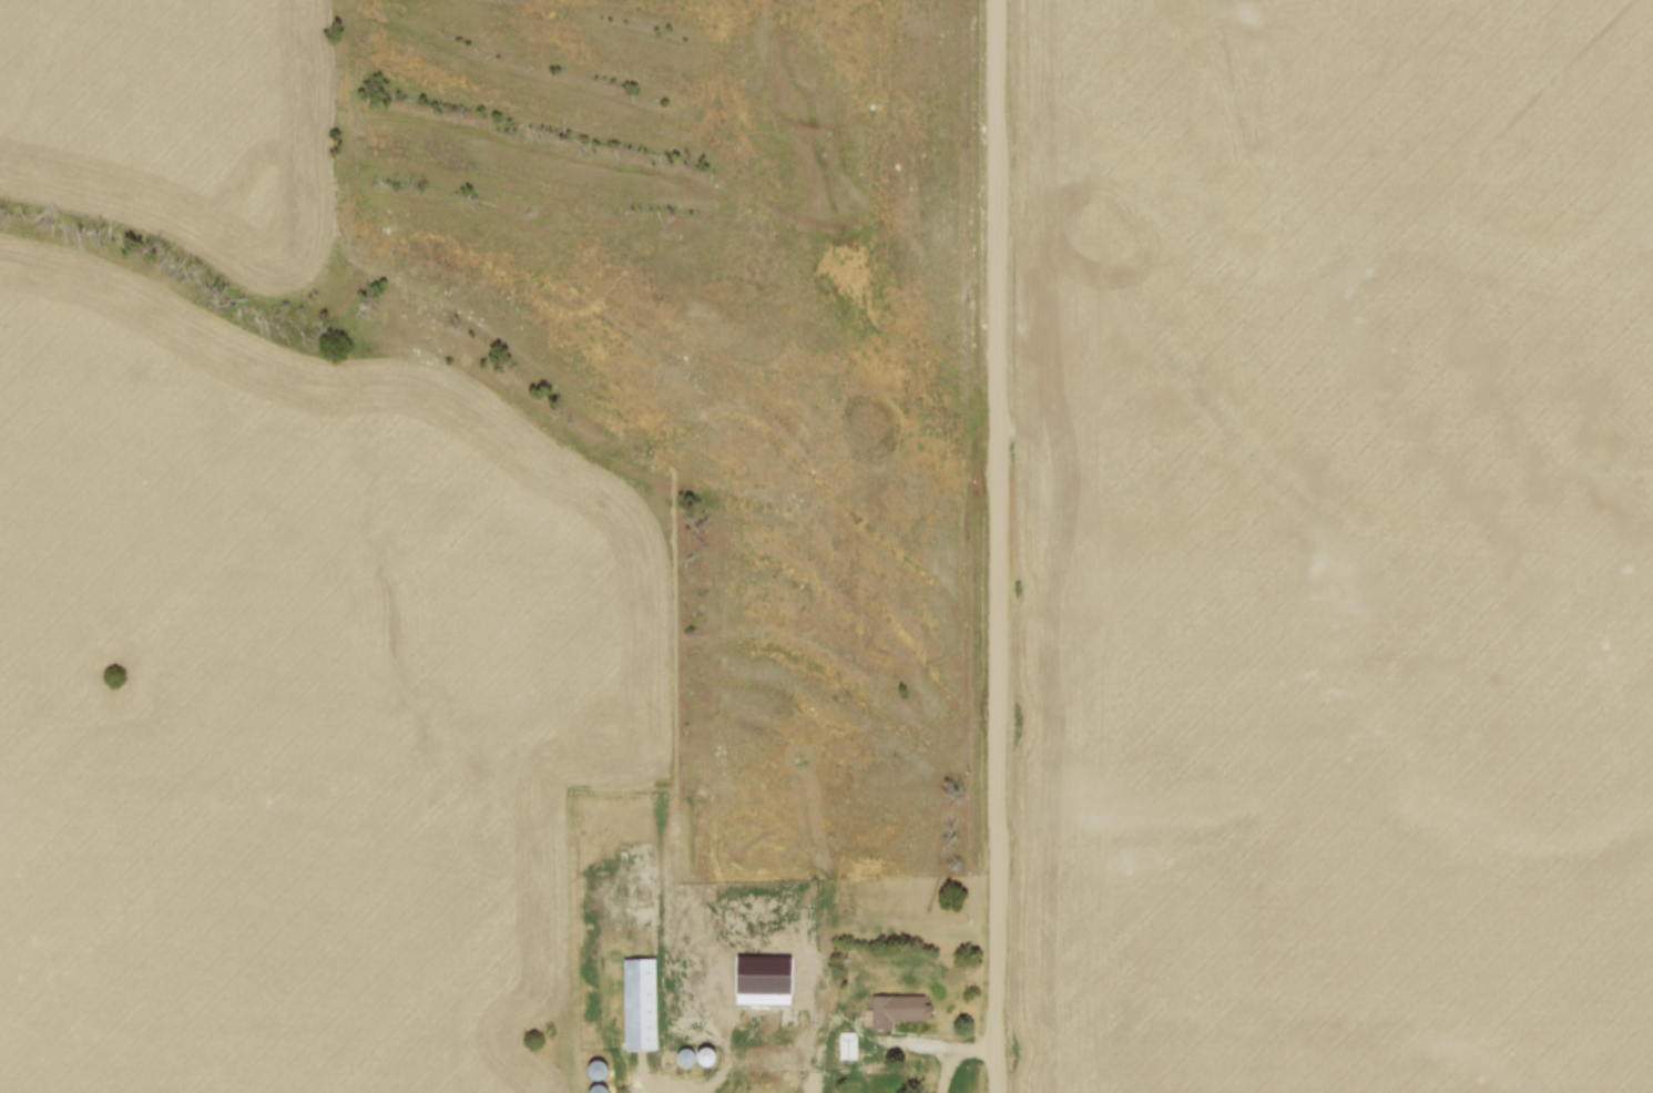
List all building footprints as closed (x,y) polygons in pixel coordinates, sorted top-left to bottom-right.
[(619,960),(621,1051),(656,1050),(653,959),(619,960)] [(870,995),(870,1029),(892,1029),(892,1022),(932,1022),(932,1003),(924,1004),(924,995),(870,995)] [(776,1003),(775,1029),(798,1030),(799,1003),(776,1003)] [(836,1034),(837,1060),(861,1060),(860,1034),(836,1034)] [(694,1061),(694,1059),(694,1055),(693,1052),(691,1050),(687,1049),(684,1048),(681,1049),(678,1050),(676,1053),(675,1055),(675,1059),(675,1062),(677,1064),(680,1066),(683,1068),(686,1068),(690,1066),(692,1064),(694,1061)] [(715,1062),(715,1059),(715,1055),(714,1053),(712,1051),(708,1049),(706,1049),(703,1049),(700,1051),(697,1053),(696,1056),(696,1060),(697,1062),(698,1065),(702,1068),(705,1068),(708,1068),(711,1066),(713,1064),(715,1062)] [(602,1074),(603,1071),(602,1069),(601,1065),(599,1063),(596,1062),(593,1061),(590,1062),(586,1063),(584,1065),(583,1069),(583,1072),(584,1075),(586,1077),(589,1080),(592,1081),(595,1081),(598,1079),(601,1077),(602,1074)]
